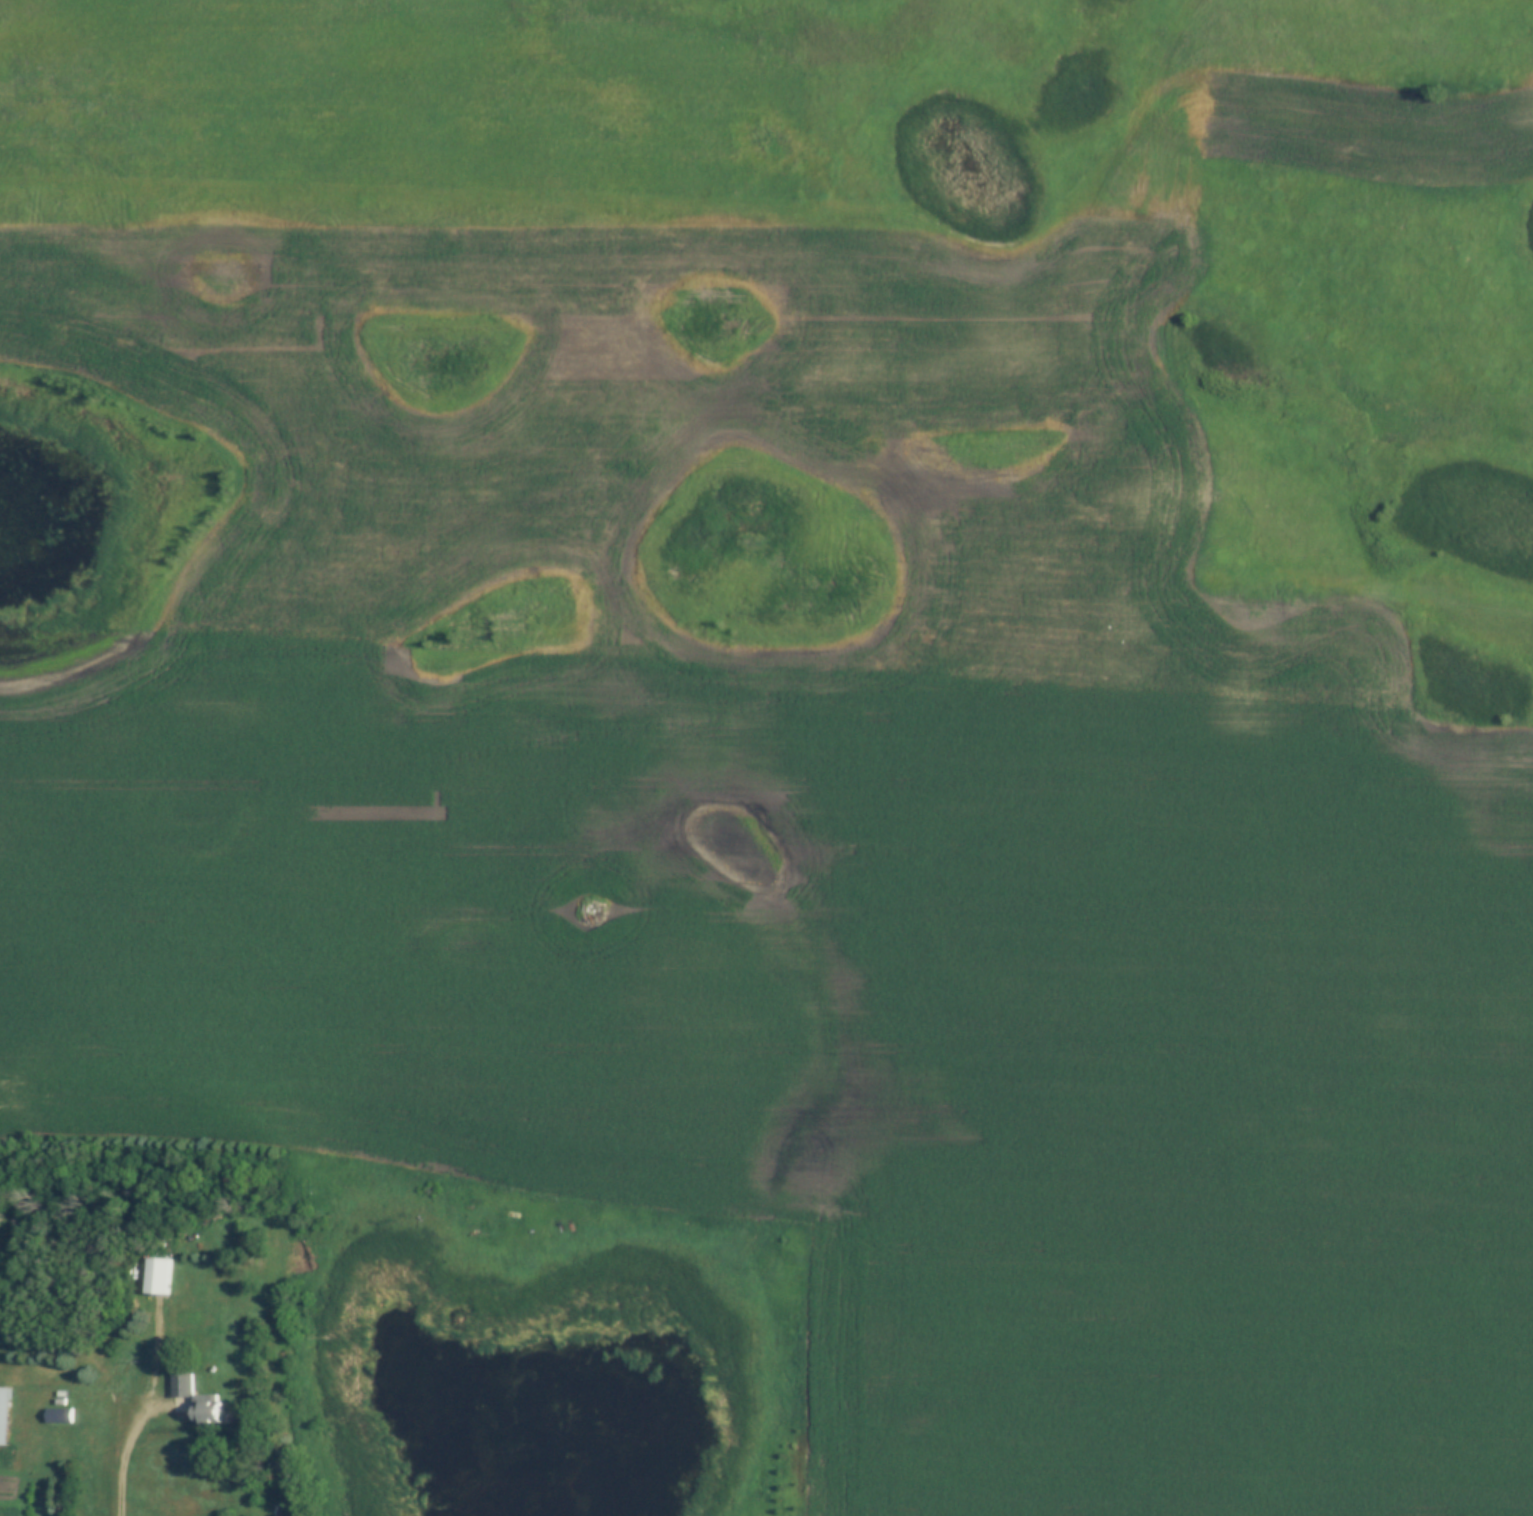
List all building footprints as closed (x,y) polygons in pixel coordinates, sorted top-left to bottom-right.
[(145,1255),(142,1293),(152,1293),(171,1295),(173,1257),(145,1255)] [(172,1371),(174,1411),(197,1410),(197,1424),(221,1422),(219,1393),(194,1394),(192,1370),(172,1371)] [(10,1446),(10,1385),(0,1385),(0,1446),(10,1446)] [(45,1401),(46,1422),(73,1422),(72,1400),(45,1401)]
